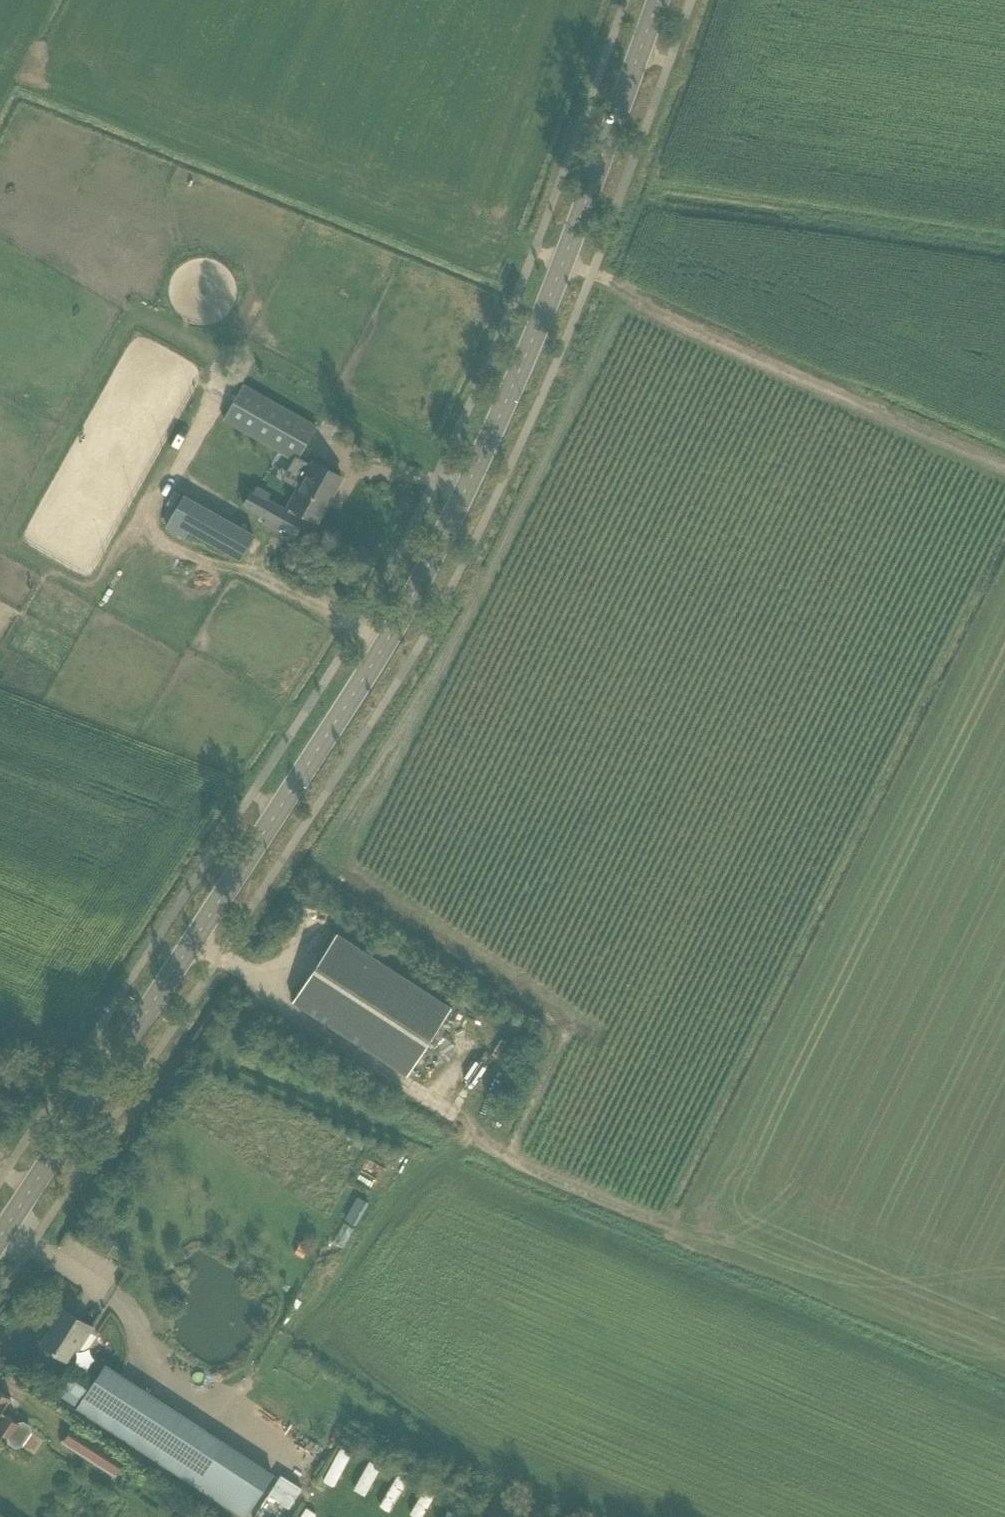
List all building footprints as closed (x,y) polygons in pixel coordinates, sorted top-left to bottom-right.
[(244,384),(224,419),(293,458),(296,460),(298,456),(316,425),(244,384)] [(252,490),(243,504),(267,518),(264,522),(278,531),(281,526),(296,534),(304,520),(303,519),(306,515),(317,521),(342,477),(314,461),(312,464),(298,456),(296,460),(293,458),(289,465),(298,470),(290,484),(298,489),(289,505),(291,506),(288,511),(268,499),(270,494),(257,486),(254,491),(252,490)] [(240,559),(253,534),(184,495),(166,527),(184,537),(188,530),(240,559)] [(452,1007),(337,932),(292,1002),(407,1076),(452,1007)] [(76,1350),(91,1326),(64,1309),(41,1343),(65,1358),(72,1347),(76,1350)] [(274,1476),(105,1364),(96,1378),(72,1363),(59,1383),(82,1398),(77,1406),(246,1516),(274,1476)] [(7,1438),(7,1437),(8,1442),(16,1447),(21,1446),(32,1431),(31,1426),(24,1420),(14,1423),(0,1413),(0,1433),(7,1438)] [(127,1458),(74,1424),(63,1442),(115,1475),(127,1458)] [(321,1477),(337,1485),(354,1452),(338,1444),(321,1477)] [(353,1487),(367,1495),(383,1465),(369,1457),(353,1487)] [(398,1466),(381,1505),(395,1511),(412,1472),(398,1466)] [(409,1512),(421,1516),(425,1516),(438,1488),(423,1482),(409,1512)] [(300,1516),(316,1516),(319,1512),(307,1505),(300,1516)] [(443,1516),(458,1516),(460,1513),(447,1508),(443,1516)]
